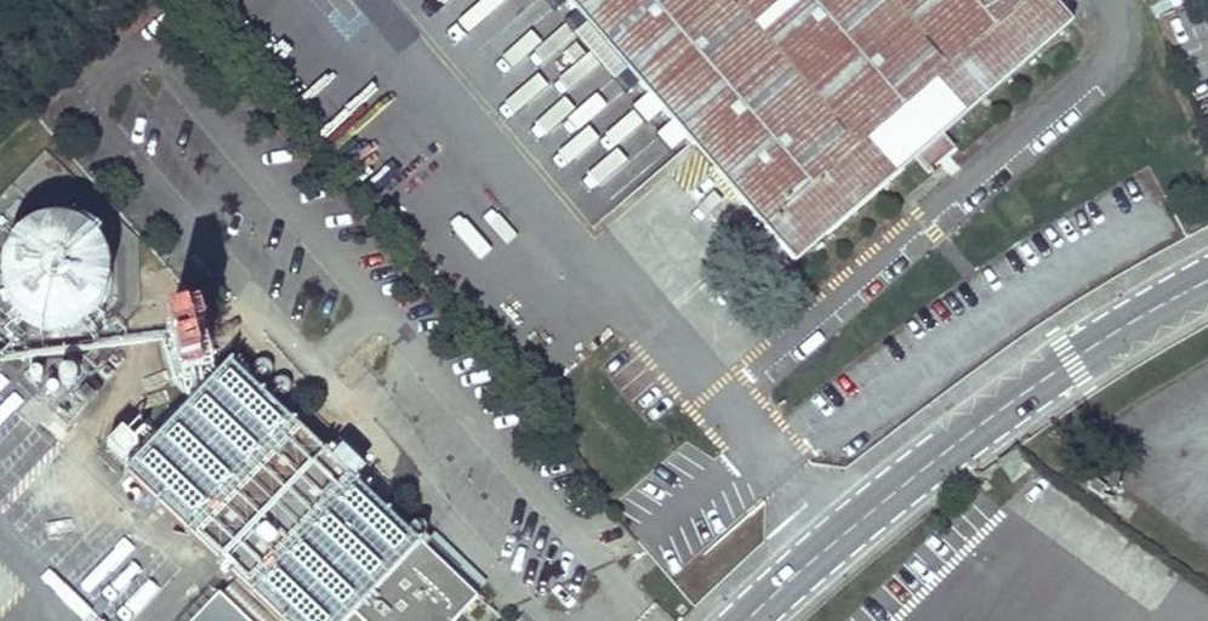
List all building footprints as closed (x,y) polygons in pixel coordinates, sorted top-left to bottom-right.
[(623,62),(798,262),(1073,24),(1053,0),(569,0),(623,62)] [(111,279),(109,258),(107,252),(91,230),(72,220),(52,218),(32,223),(16,235),(5,253),(1,273),(5,293),(16,310),(33,322),(53,327),(73,325),(91,315),(104,299),(111,279)] [(209,261),(178,272),(206,347),(237,335),(209,261)] [(186,324),(168,329),(183,380),(202,374),(186,324)] [(281,620),(458,620),(479,599),(232,363),(126,474),(235,578),(281,620)] [(123,457),(146,428),(129,415),(106,445),(123,457)] [(235,578),(219,594),(247,620),(281,620),(235,578)] [(219,594),(194,620),(247,620),(219,594)]
